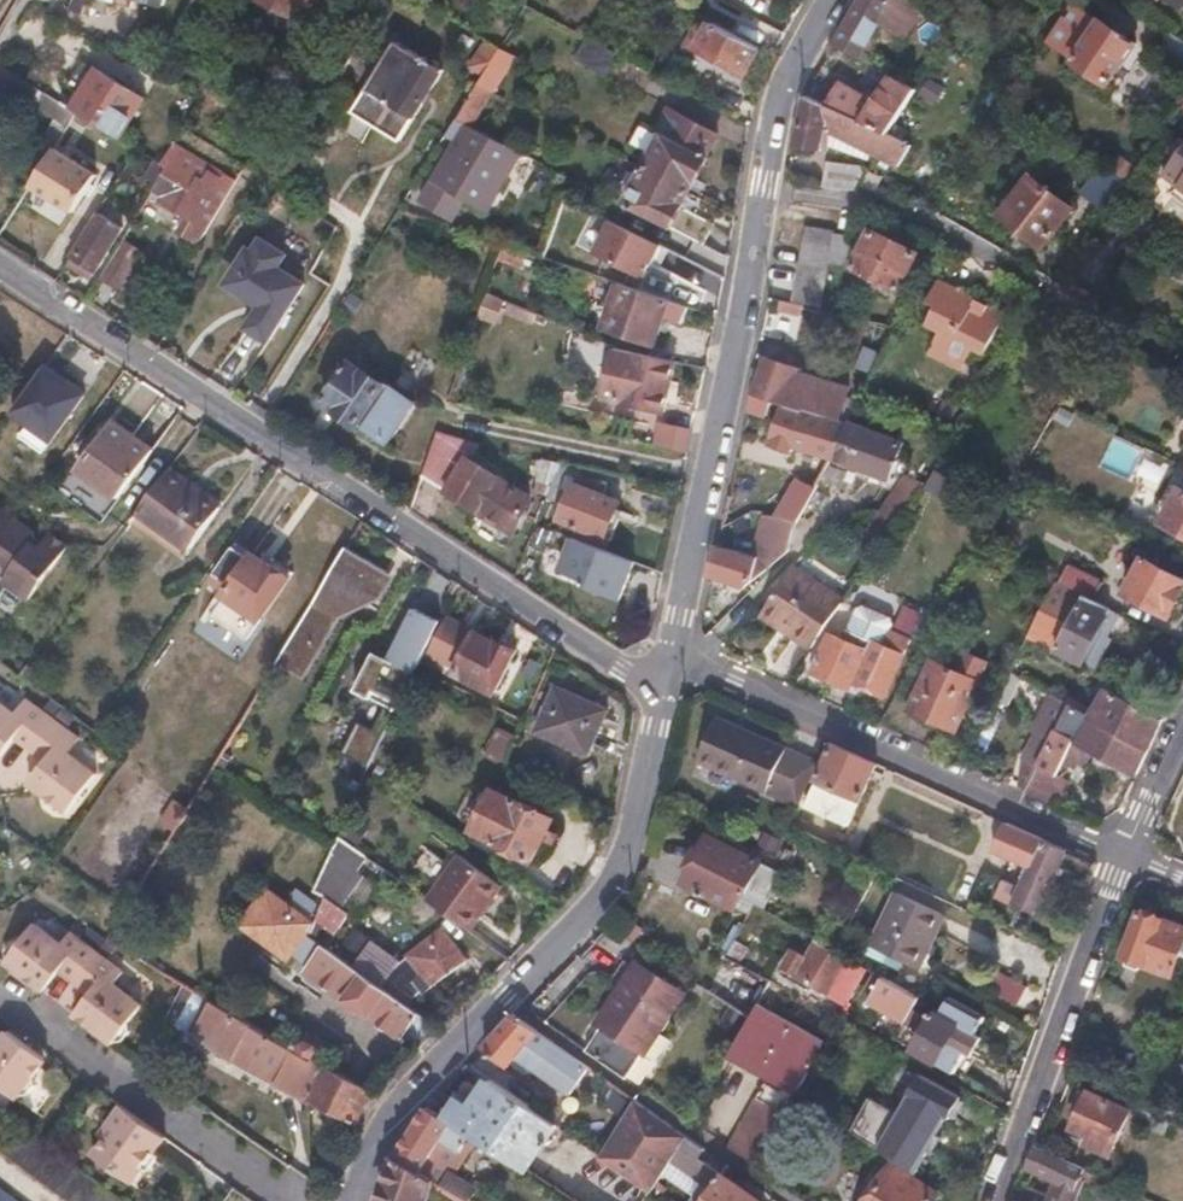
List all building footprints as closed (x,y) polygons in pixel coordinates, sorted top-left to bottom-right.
[(262,1),(295,16),(303,0),(262,0),(262,1)] [(666,0),(607,0),(597,19),(673,58),(677,51),(696,48),(748,75),(761,49),(666,0)] [(924,8),(912,0),(864,0),(852,21),(838,46),(859,58),(873,33),(880,21),(907,38),(924,8)] [(1181,10),(1182,8),(1182,0),(1168,0),(1181,10)] [(1120,20),(1117,24),(1106,16),(1079,56),(1112,79),(1139,39),(1129,32),(1131,28),(1120,20)] [(1174,35),(1162,52),(1182,65),(1182,41),(1174,35)] [(621,56),(586,37),(575,58),(609,77),(621,56)] [(473,64),(487,73),(502,49),(487,40),(473,64)] [(358,112),(408,140),(446,74),(397,45),(385,65),(354,47),(334,84),(365,101),(358,112)] [(479,85),(497,94),(519,59),(502,49),(487,73),(479,85)] [(918,89),(931,69),(907,56),(894,77),(918,89)] [(74,110),(60,100),(1,65),(0,65),(0,85),(60,122),(69,128),(79,112),(74,110)] [(98,72),(74,110),(79,112),(120,138),(144,100),(98,72)] [(889,135),(918,89),(894,77),(878,102),(853,90),(839,113),(889,135)] [(458,120),(476,129),(497,94),(479,85),(458,120)] [(912,145),(889,135),(839,113),(806,98),(796,146),(821,151),(823,137),(862,157),(864,154),(877,161),(875,165),(890,172),(893,161),(902,165),(912,145)] [(677,110),(664,136),(706,158),(720,132),(677,110)] [(469,202),(490,213),(523,153),(476,129),(458,120),(447,138),(455,142),(419,205),(454,228),(469,202)] [(65,133),(69,128),(60,122),(56,128),(65,133)] [(53,152),(56,149),(65,133),(56,128),(44,147),(53,152)] [(647,170),(692,193),(709,159),(706,158),(664,136),(647,170)] [(1181,140),(1170,153),(1177,158),(1146,200),(1162,213),(1175,196),(1181,189),(1182,190),(1182,141),(1181,140)] [(53,152),(32,186),(74,212),(97,175),(56,149),(53,152)] [(178,153),(170,168),(159,186),(168,191),(160,203),(206,230),(233,185),(178,153)] [(523,153),(490,213),(502,220),(535,159),(523,153)] [(147,179),(159,186),(170,168),(157,161),(147,179)] [(824,187),(855,191),(866,168),(827,163),(824,187)] [(1104,212),(1126,181),(1104,164),(1081,195),(1104,212)] [(674,229),(684,209),(692,193),(647,170),(628,206),(674,229)] [(1004,217),(1046,248),(1075,208),(1033,178),(1004,217)] [(674,229),(705,245),(715,225),(684,209),(674,229)] [(73,258),(97,273),(124,230),(101,215),(73,258)] [(660,246),(612,222),(596,255),(644,279),(660,246)] [(836,234),(836,230),(809,226),(797,304),(824,309),(831,263),(849,266),(854,236),(836,234)] [(919,255),(873,233),(856,268),(902,290),(919,255)] [(508,246),(530,254),(534,242),(513,234),(508,246)] [(287,253),(263,238),(255,251),(250,248),(232,277),(234,289),(256,302),(258,312),(248,327),(270,341),(306,283),(279,267),(287,254),(287,253)] [(108,282),(120,289),(136,263),(123,256),(108,282)] [(606,292),(610,281),(570,267),(566,279),(606,292)] [(973,312),(978,302),(939,283),(929,305),(936,310),(928,328),(941,334),(929,358),(964,375),(975,351),(988,357),(1007,316),(989,307),(984,317),(973,312)] [(687,325),(692,309),(668,301),(621,284),(605,331),(657,348),(667,318),(687,325)] [(678,361),(619,349),(606,402),(667,415),(678,361)] [(770,362),(759,396),(787,405),(845,421),(850,399),(852,391),(815,380),(816,377),(770,362)] [(353,365),(327,403),(390,446),(416,409),(353,365)] [(85,396),(45,367),(28,391),(12,413),(28,425),(19,438),(42,454),(85,396)] [(750,411),(781,421),(787,405),(759,396),(753,395),(750,411)] [(845,421),(853,423),(863,403),(850,399),(845,421)] [(833,459),(836,459),(845,421),(787,405),(781,421),(773,446),(793,452),(795,446),(833,459)] [(845,421),(836,459),(891,481),(905,444),(853,423),(845,421)] [(78,472),(117,500),(153,450),(115,422),(78,472)] [(658,447),(686,453),(691,432),(663,425),(658,447)] [(438,437),(424,476),(517,535),(531,497),(470,459),(478,446),(438,437)] [(1169,518),(1182,490),(1182,465),(1182,464),(1157,512),(1169,518)] [(549,499),(568,507),(580,477),(583,469),(563,465),(549,499)] [(168,473),(137,515),(187,553),(221,506),(198,488),(195,493),(168,473)] [(777,519),(799,523),(820,483),(802,473),(777,519)] [(943,498),(952,481),(936,473),(927,488),(943,498)] [(580,477),(568,507),(562,521),(608,539),(622,502),(605,495),(608,488),(580,477)] [(864,537),(882,548),(925,483),(906,477),(864,537)] [(958,484),(952,481),(943,498),(949,501),(958,484)] [(1169,518),(1165,524),(1182,534),(1182,490),(1169,518)] [(725,528),(744,519),(748,502),(731,499),(725,528)] [(0,510),(0,565),(8,571),(5,574),(32,593),(67,544),(48,530),(41,540),(33,535),(31,529),(1,508),(0,510)] [(786,556),(799,523),(777,519),(768,517),(755,557),(720,550),(717,549),(710,576),(714,578),(746,589),(749,587),(786,556)] [(635,563),(573,539),(560,572),(586,582),(584,587),(621,601),(635,563)] [(260,622),(289,580),(268,565),(267,567),(251,556),(234,546),(213,577),(230,587),(224,597),(260,622)] [(346,550),(291,641),(312,654),(337,612),(335,610),(344,596),(366,609),(388,573),(357,554),(356,557),(346,550)] [(1126,594),(1172,618),(1182,596),(1182,580),(1144,560),(1126,594)] [(1071,566),(1062,583),(1088,597),(1097,601),(1106,585),(1071,566)] [(766,612),(817,646),(847,600),(797,567),(766,612)] [(1043,611),(1073,625),(1085,601),(1088,597),(1062,583),(1058,581),(1043,611)] [(245,642),(260,622),(224,597),(209,618),(245,642)] [(1113,616),(1085,601),(1073,625),(1060,651),(1084,663),(1088,665),(1113,616)] [(915,635),(925,612),(906,604),(896,627),(915,635)] [(913,639),(894,630),(896,622),(893,617),(863,607),(857,610),(846,641),(832,636),(816,675),(855,690),(857,684),(889,696),(913,639)] [(373,765),(439,622),(418,612),(395,661),(378,653),(361,692),(389,705),(378,729),(362,721),(347,753),(373,765)] [(457,671),(476,633),(448,621),(430,657),(457,671)] [(457,671),(455,676),(496,694),(516,650),(498,641),(497,643),(476,633),(457,671)] [(990,661),(967,651),(958,671),(936,662),(914,712),(958,732),(990,661)] [(1084,663),(1060,651),(1051,667),(1076,680),(1084,663)] [(556,687),(536,733),(588,756),(608,711),(556,687)] [(1107,688),(1091,717),(1148,749),(1162,719),(1107,688)] [(1041,720),(1060,730),(1072,706),(1053,695),(1041,720)] [(28,750),(51,717),(23,697),(13,712),(0,702),(0,756),(13,739),(28,750)] [(1061,777),(1068,763),(1079,741),(1077,740),(1089,715),(1072,706),(1060,730),(1057,737),(1042,767),(1061,777)] [(1137,775),(1148,749),(1091,717),(1089,715),(1077,740),(1079,741),(1068,763),(1079,768),(1080,766),(1086,765),(1091,768),(1099,753),(1137,775)] [(51,717),(28,750),(44,762),(31,780),(45,789),(44,791),(50,805),(58,811),(71,810),(97,773),(70,753),(81,738),(51,717)] [(800,808),(820,764),(720,719),(700,763),(800,808)] [(1028,759),(1042,767),(1057,737),(1043,729),(1028,759)] [(878,766),(836,747),(809,807),(852,826),(878,766)] [(1074,784),(1061,777),(1042,767),(1029,792),(1056,804),(1061,794),(1067,798),(1074,784)] [(493,790),(472,831),(534,862),(554,820),(493,790)] [(995,854),(1031,870),(1043,840),(1007,825),(995,854)] [(325,898),(342,909),(365,876),(358,872),(368,857),(340,837),(315,891),(325,898)] [(758,870),(762,873),(765,865),(711,839),(689,884),(737,907),(745,891),(748,892),(758,870)] [(1040,916),(1060,871),(1068,852),(1043,840),(1031,870),(1022,890),(1016,906),(1040,916)] [(1071,875),(1091,884),(1098,865),(1068,852),(1060,871),(1071,875)] [(428,900),(470,931),(504,887),(461,856),(428,900)] [(1086,896),(1091,884),(1071,875),(1065,887),(1086,896)] [(269,893),(245,928),(287,958),(310,923),(269,893)] [(900,895),(875,947),(921,968),(946,916),(900,895)] [(323,945),(327,948),(349,913),(342,909),(325,898),(309,937),(323,945)] [(1182,961),(1182,929),(1140,913),(1123,958),(1171,976),(1178,959),(1182,961)] [(57,972),(72,983),(95,951),(68,932),(60,944),(33,924),(21,941),(10,943),(4,952),(5,962),(28,979),(31,974),(47,986),(57,972)] [(442,933),(385,976),(415,999),(427,987),(431,989),(464,963),(442,933)] [(867,971),(816,943),(808,957),(793,949),(784,967),(849,1003),(867,971)] [(404,1038),(419,1015),(327,948),(323,945),(306,969),(404,1038)] [(89,1024),(112,1041),(123,1039),(130,1031),(128,1021),(141,1003),(112,982),(121,970),(95,951),(72,983),(88,994),(77,1009),(92,1020),(89,1024)] [(607,1029),(647,1054),(686,993),(640,964),(621,994),(627,998),(607,1029)] [(1019,1006),(1029,987),(998,971),(988,990),(1019,1006)] [(908,1021),(914,1009),(921,998),(886,978),(873,1002),(908,1021)] [(931,1019),(936,1010),(938,1008),(921,998),(914,1009),(931,1019)] [(948,998),(940,1012),(963,1025),(941,1064),(957,1073),(968,1052),(973,1056),(983,1037),(977,1034),(986,1018),(948,998)] [(193,1038),(308,1099),(329,1066),(323,1063),(293,1046),(213,1001),(193,1038)] [(734,1051),(803,1089),(828,1046),(759,1007),(734,1051)] [(925,1031),(931,1019),(914,1009),(908,1021),(925,1031)] [(936,1010),(931,1019),(925,1031),(915,1050),(941,1064),(963,1025),(940,1012),(936,1010)] [(590,1089),(601,1075),(518,1017),(488,1050),(512,1069),(516,1063),(528,1048),(571,1079),(572,1077),(583,1084),(590,1089)] [(631,1078),(647,1054),(607,1029),(593,1051),(631,1078)] [(293,1046),(323,1063),(326,1056),(325,1041),(309,1032),(301,1034),(293,1046)] [(14,1033),(2,1048),(0,1046),(0,1095),(18,1107),(29,1093),(34,1096),(45,1080),(40,1076),(52,1061),(14,1033)] [(528,1048),(516,1063),(533,1074),(537,1068),(574,1095),(583,1084),(572,1077),(571,1079),(528,1048)] [(357,1124),(375,1091),(329,1066),(308,1099),(357,1124)] [(905,1112),(941,1132),(960,1097),(923,1077),(905,1112)] [(526,1169),(540,1149),(552,1132),(557,1125),(494,1081),(490,1086),(473,1110),(462,1104),(450,1120),(473,1135),(526,1169)] [(759,1165),(797,1100),(768,1083),(733,1147),(759,1165)] [(1085,1092),(1077,1110),(1084,1113),(1079,1127),(1094,1133),(1089,1148),(1111,1158),(1132,1113),(1085,1092)] [(658,1187),(673,1163),(689,1138),(639,1102),(605,1158),(655,1191),(658,1187)] [(100,1136),(98,1140),(141,1174),(145,1176),(157,1160),(152,1156),(165,1141),(164,1141),(113,1105),(94,1132),(100,1136)] [(462,1153),(473,1135),(450,1120),(435,1110),(432,1108),(400,1159),(423,1174),(443,1141),(462,1153)] [(51,1151),(35,1140),(28,1135),(13,1123),(0,1142),(0,1153),(63,1200),(118,1200),(51,1151)] [(723,1176),(724,1174),(703,1158),(709,1149),(691,1136),(689,1138),(673,1163),(704,1186),(713,1192),(723,1176)] [(131,1188),(141,1174),(98,1140),(86,1156),(131,1188)] [(1082,1191),(1090,1173),(1039,1147),(1035,1145),(1025,1171),(1027,1172),(1056,1184),(1051,1197),(1022,1186),(1016,1200),(1077,1200),(1082,1191)] [(439,1184),(423,1174),(400,1159),(384,1200),(434,1200),(439,1184)] [(938,1193),(894,1166),(871,1200),(933,1200),(938,1193)] [(466,1200),(473,1200),(480,1188),(454,1172),(446,1189),(466,1200)] [(723,1176),(713,1192),(707,1200),(759,1200),(723,1176)] [(591,1181),(582,1196),(579,1200),(642,1200),(608,1177),(601,1188),(591,1181)] [(713,1192),(704,1186),(694,1200),(707,1200),(713,1192)] [(0,1190),(0,1200),(14,1200),(0,1190)] [(1147,1200),(1130,1192),(1125,1200),(1147,1200)]
